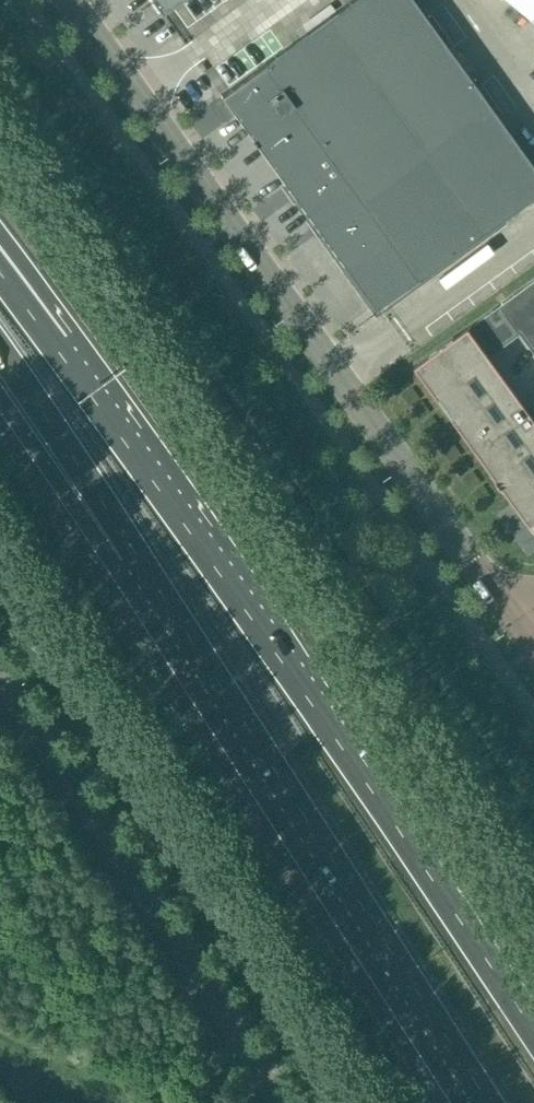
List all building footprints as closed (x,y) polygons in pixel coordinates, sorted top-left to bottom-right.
[(162,13),(179,0),(153,0),(162,13)] [(414,0),(353,0),(221,95),(225,101),(221,104),(229,115),(233,112),(314,224),(306,229),(314,240),(321,235),(375,310),(533,195),(533,167),(414,0)] [(533,20),(533,0),(509,0),(533,20)] [(417,366),(524,515),(533,508),(533,401),(528,406),(491,355),(521,333),(533,351),(533,281),(417,366)] [(277,390),(283,386),(279,380),(273,384),(277,390)]
